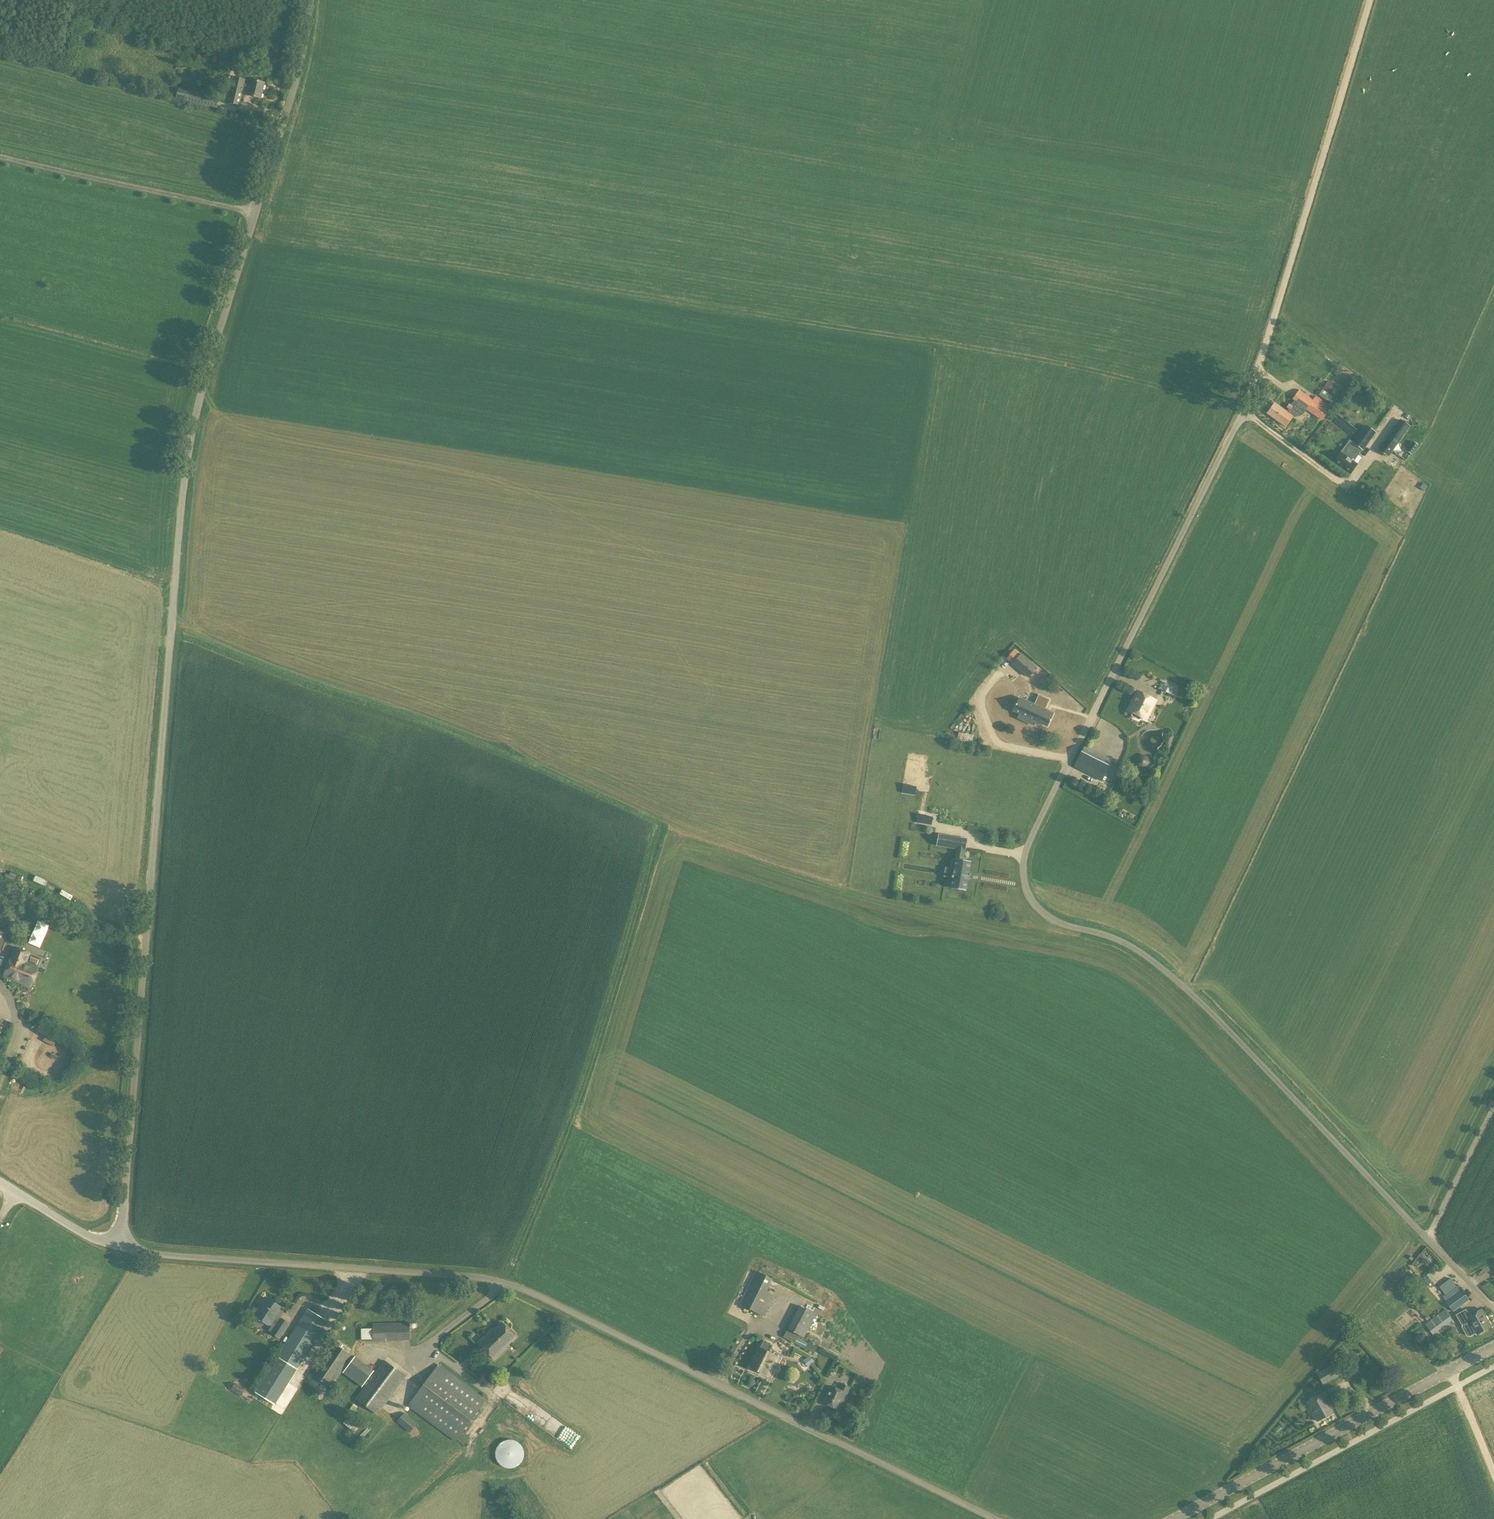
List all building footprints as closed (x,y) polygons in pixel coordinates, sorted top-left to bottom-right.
[(252,79),(251,83),(245,82),(246,79),(229,75),(223,101),(239,106),(243,89),(249,91),(248,96),(255,97),(261,99),(265,82),(252,79)] [(176,98),(217,108),(218,100),(219,97),(179,88),(176,98)] [(1323,388),(1331,394),(1335,387),(1328,381),(1323,388)] [(1288,409),(1286,411),(1275,403),(1267,413),(1285,426),(1292,417),(1296,417),(1299,416),(1303,415),(1306,409),(1322,421),(1331,407),(1316,396),(1312,399),(1299,390),(1293,398),(1292,399),(1294,401),(1291,405),(1289,404),(1286,407),(1288,409)] [(1333,422),(1355,439),(1361,432),(1339,415),(1333,422)] [(1387,457),(1393,450),(1409,426),(1399,419),(1383,443),(1377,450),(1387,457)] [(1357,464),(1353,461),(1362,449),(1349,440),(1334,462),(1350,474),(1357,464)] [(1020,654),(1012,663),(1027,677),(1035,668),(1029,662),(1020,654)] [(1128,711),(1132,713),(1132,715),(1132,717),(1139,720),(1140,719),(1141,718),(1146,720),(1156,701),(1138,692),(1134,701),(1133,700),(1128,711)] [(1020,698),(1014,711),(1028,717),(1026,722),(1035,725),(1037,721),(1048,726),(1053,714),(1045,710),(1048,704),(1050,700),(1039,695),(1038,697),(1034,705),(1020,698)] [(1084,745),(1074,767),(1103,782),(1113,760),(1090,748),(1084,745)] [(903,785),(902,792),(915,795),(916,790),(916,787),(903,785)] [(918,814),(917,822),(931,825),(933,817),(918,814)] [(965,849),(967,838),(945,834),(943,845),(958,848),(951,887),(966,890),(971,860),(963,859),(965,849)] [(4,927),(12,920),(0,908),(0,923),(4,927)] [(15,948),(4,976),(31,987),(39,967),(27,962),(30,954),(15,948)] [(754,1273),(740,1304),(765,1316),(775,1295),(766,1291),(773,1278),(756,1270),(754,1273)] [(1466,1295),(1459,1285),(1443,1296),(1454,1311),(1470,1300),(1466,1295)] [(260,1305),(253,1315),(269,1325),(271,1327),(269,1330),(271,1332),(271,1333),(280,1339),(284,1333),(290,1323),(276,1314),(281,1307),(268,1298),(262,1306),(260,1305)] [(804,1337),(816,1314),(803,1307),(799,1305),(787,1329),(798,1334),(804,1337)] [(272,1409),(297,1369),(327,1321),(307,1308),(296,1326),(289,1337),(286,1343),(277,1357),(253,1396),(249,1403),(268,1415),(272,1409)] [(1445,1309),(1425,1324),(1433,1334),(1437,1332),(1453,1319),(1445,1309)] [(1470,1337),(1477,1333),(1478,1335),(1492,1327),(1482,1309),(1468,1317),(1469,1320),(1463,1323),(1462,1327),(1465,1332),(1467,1336),(1470,1337)] [(410,1340),(410,1322),(373,1323),(373,1341),(410,1340)] [(488,1351),(495,1359),(507,1347),(506,1345),(516,1336),(514,1335),(514,1334),(511,1330),(510,1330),(502,1322),(492,1331),(491,1330),(479,1342),(481,1344),(488,1351)] [(814,1352),(817,1347),(797,1338),(797,1336),(786,1331),(783,1338),(814,1352)] [(775,1355),(767,1352),(771,1345),(763,1341),(760,1348),(759,1348),(750,1367),(766,1374),(775,1355)] [(335,1382),(342,1372),(353,1356),(333,1342),(315,1369),(312,1366),(308,1372),(330,1387),(334,1381),(335,1382)] [(811,1355),(804,1360),(809,1366),(816,1361),(811,1355)] [(378,1415),(378,1414),(382,1408),(406,1376),(384,1360),(363,1389),(356,1398),(378,1415)] [(1338,1361),(1316,1373),(1323,1385),(1345,1373),(1338,1361)] [(439,1364),(408,1405),(455,1441),(487,1399),(439,1364)] [(844,1400),(847,1393),(850,1386),(842,1382),(838,1389),(831,1386),(823,1402),(838,1410),(843,1399),(844,1400)] [(242,1395),(245,1390),(234,1385),(232,1390),(242,1395)] [(1333,1413),(1322,1393),(1306,1401),(1317,1421),(1333,1413)] [(397,1421),(410,1433),(418,1424),(405,1412),(398,1419),(397,1421)] [(347,1418),(343,1423),(355,1433),(358,1428),(347,1418)] [(523,1454),(523,1453),(523,1451),(522,1449),(522,1447),(519,1444),(517,1442),(515,1441),(512,1440),(509,1440),(507,1440),(505,1441),(502,1442),(500,1444),(498,1447),(498,1449),(497,1451),(497,1454),(497,1457),(498,1459),(499,1461),(501,1463),(504,1465),(506,1466),(509,1467),(511,1467),(515,1466),(516,1465),(518,1464),(520,1462),(522,1458),(523,1456),(523,1454)]
